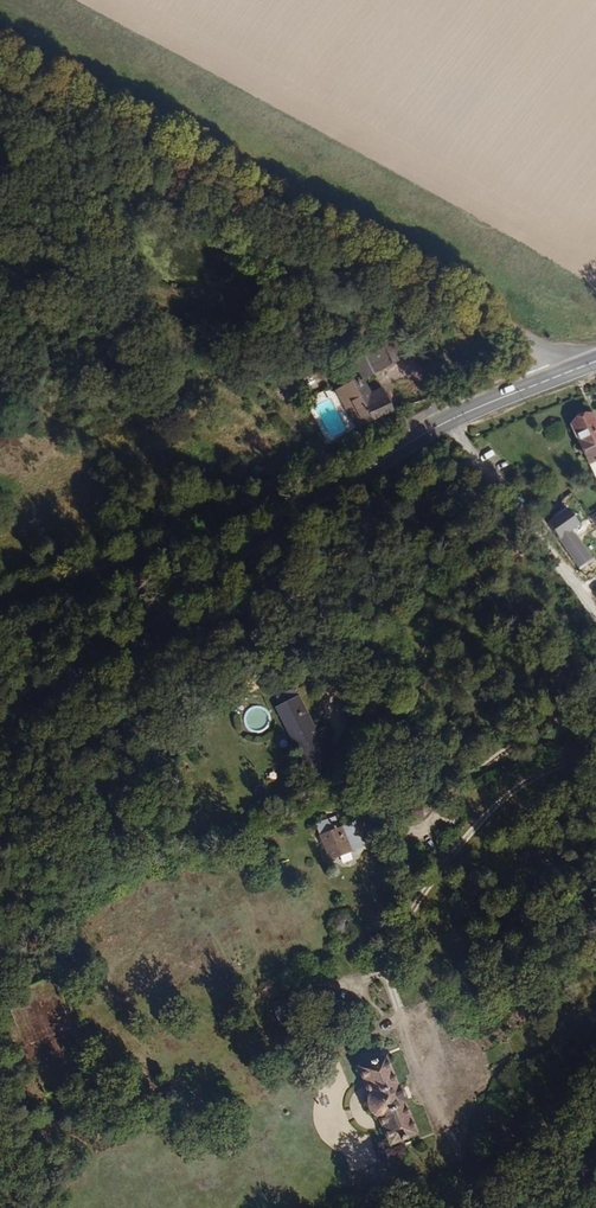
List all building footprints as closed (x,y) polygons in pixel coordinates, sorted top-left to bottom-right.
[(360,381),(373,377),(411,354),(399,333),(352,360),(344,362),(351,381),(331,390),(338,407),(345,405),(347,410),(353,426),(361,423),(360,419),(369,415),(372,418),(390,411),(381,389),(365,396),(360,381)] [(93,359),(72,357),(71,372),(82,373),(82,367),(93,369),(93,359)] [(570,419),(568,426),(586,465),(589,464),(595,460),(595,424),(592,415),(583,412),(570,419)] [(565,509),(544,525),(554,538),(571,526),(575,523),(565,509)] [(571,526),(554,538),(575,566),(580,562),(583,566),(588,561),(567,535),(574,529),(571,526)] [(292,696),(272,706),(303,765),(323,755),(292,696)] [(242,719),(257,732),(270,717),(255,704),(242,719)] [(331,817),(309,825),(323,860),(359,847),(350,823),(335,829),(331,817)] [(383,1056),(356,1069),(366,1095),(365,1106),(367,1113),(375,1116),(384,1143),(413,1132),(402,1105),(408,1103),(401,1087),(395,1089),(383,1056)]
